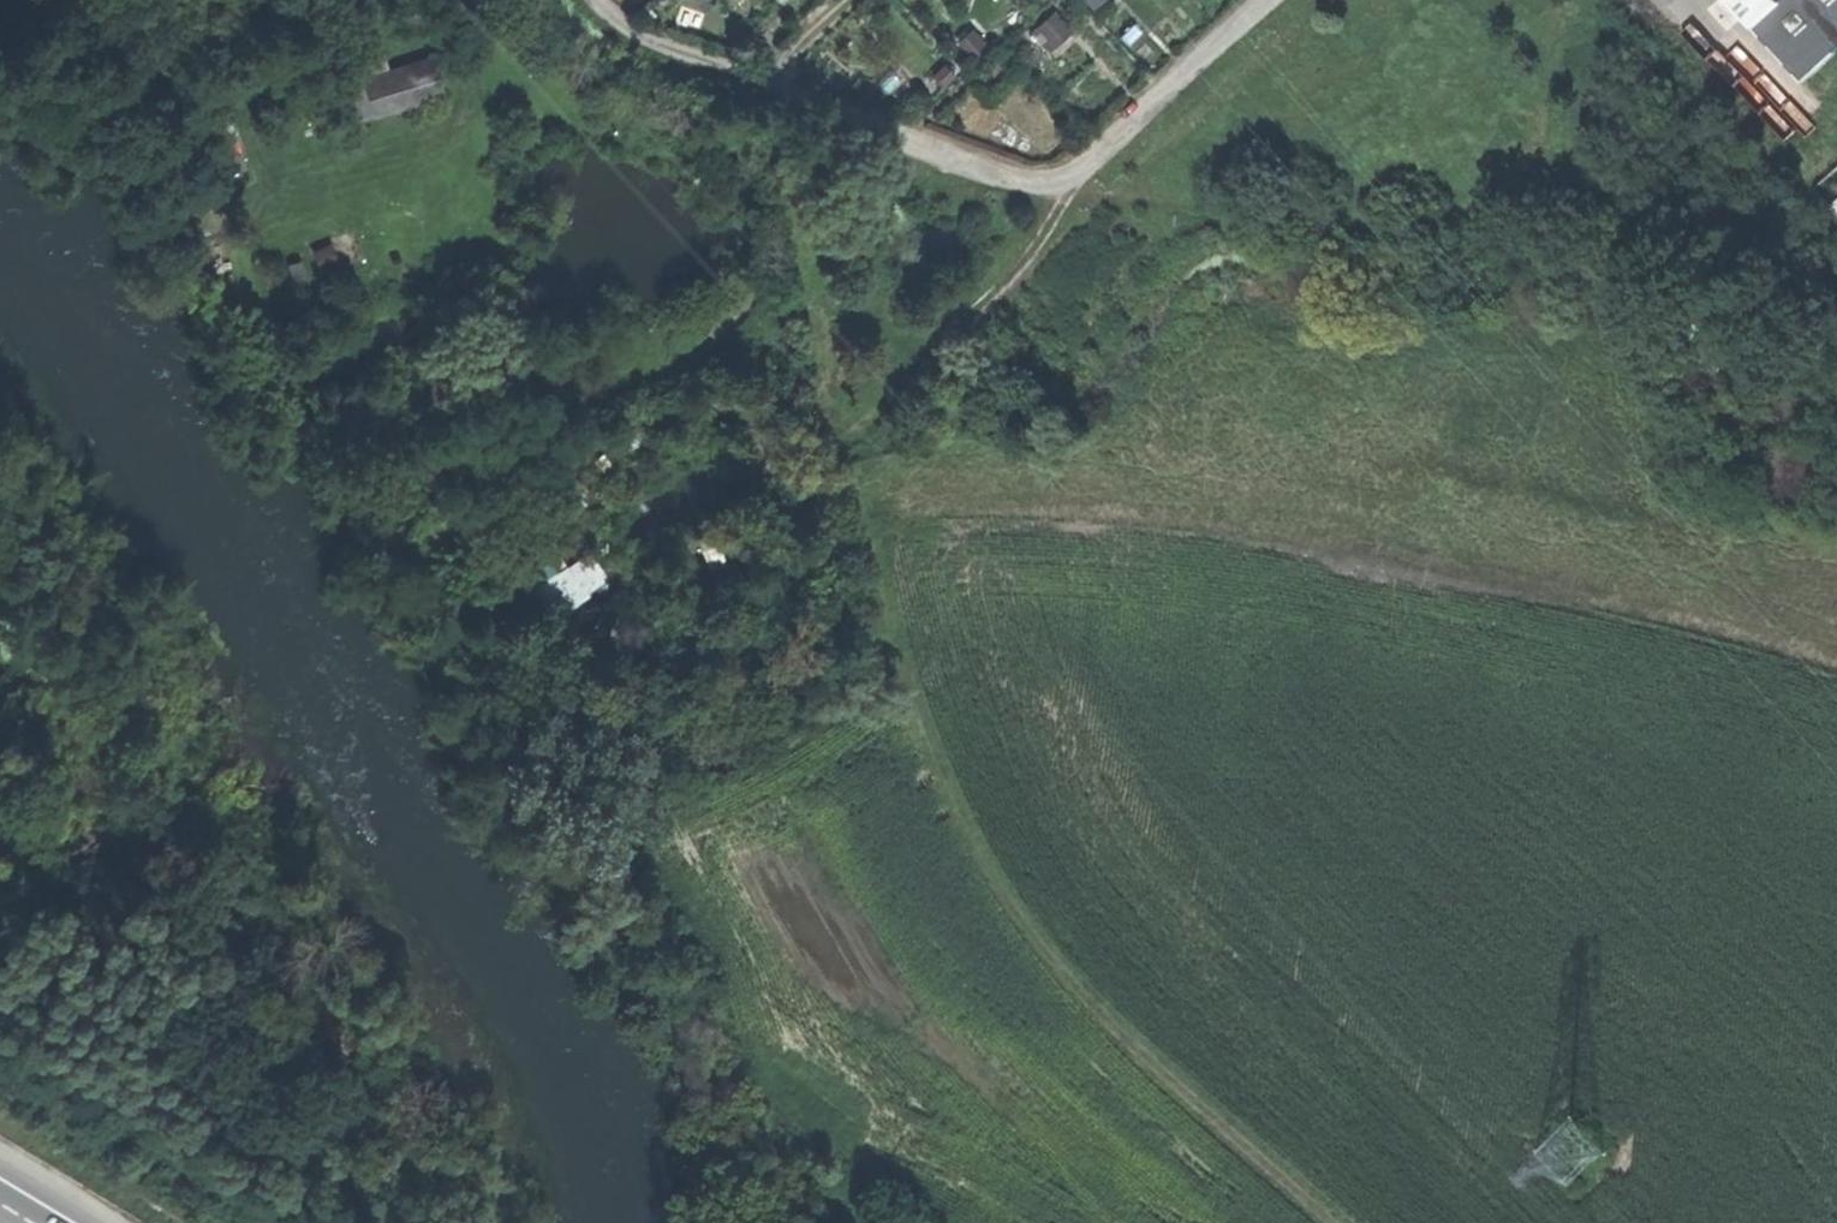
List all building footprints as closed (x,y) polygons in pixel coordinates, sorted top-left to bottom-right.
[(1804,83),(1836,53),(1836,0),(1730,0),(1804,83)] [(364,75),(377,115),(442,94),(428,54),(364,75)] [(316,247),(324,265),(359,250),(351,232),(316,247)] [(549,614),(612,579),(595,549),(532,584),(549,614)]
